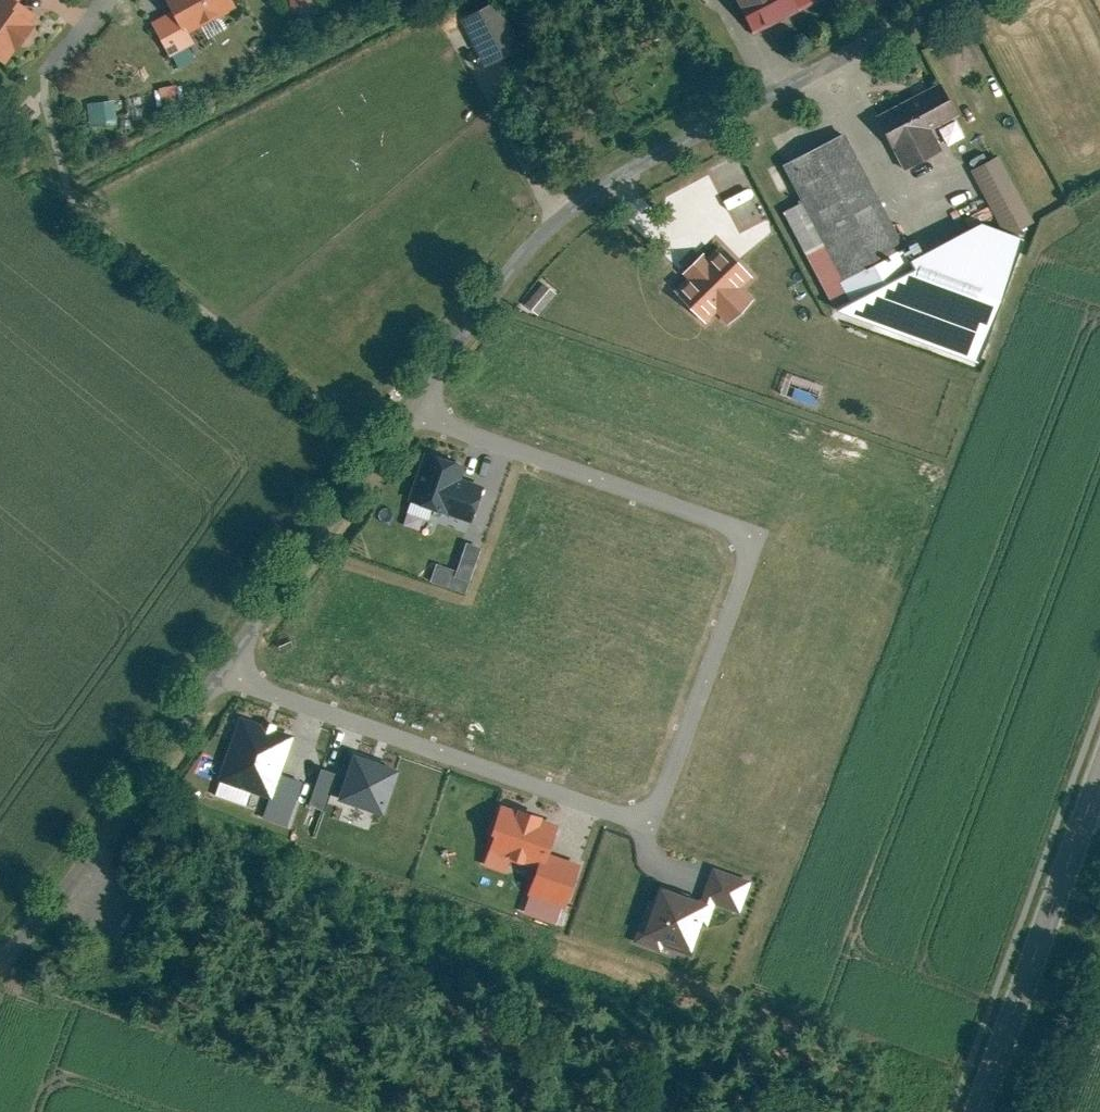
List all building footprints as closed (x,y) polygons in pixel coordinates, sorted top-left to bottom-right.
[(35,14),(16,0),(0,0),(0,63),(35,14)] [(187,30),(232,6),(229,0),(167,0),(171,6),(146,20),(165,54),(169,52),(176,65),(192,56),(185,43),(192,39),(187,30)] [(315,0),(294,0),(295,11),(316,9),(315,0)] [(748,30),(806,0),(732,0),(748,30)] [(938,81),(877,113),(907,170),(943,151),(931,128),(956,115),(938,81)] [(174,83),(156,86),(158,100),(176,98),(174,83)] [(704,86),(691,93),(698,106),(711,100),(704,86)] [(116,121),(114,99),(89,102),(91,124),(116,121)] [(956,120),(940,129),(948,144),(964,135),(956,120)] [(858,272),(867,289),(910,267),(842,131),(780,162),(799,200),(781,209),(803,251),(820,242),(840,281),(858,272)] [(1028,215),(996,154),(970,167),(1004,230),(1028,215)] [(1022,240),(978,223),(909,260),(914,268),(842,310),(977,362),(1022,240)] [(753,278),(716,239),(665,288),(704,329),(716,318),(725,328),(755,299),(744,287),(753,278)] [(462,467),(422,454),(406,503),(471,523),(482,488),(458,480),(462,467)] [(478,548),(466,544),(457,571),(435,564),(429,583),(463,594),(478,548)] [(293,733),(234,714),(212,785),(268,803),(265,813),(287,819),(298,783),(279,777),(293,733)] [(396,770),(352,756),(338,801),(382,815),(396,770)] [(313,802),(329,808),(342,771),(326,765),(313,802)] [(559,823),(497,803),(477,865),(503,874),(508,859),(535,868),(529,889),(565,901),(577,865),(549,855),(559,823)] [(749,881),(711,868),(699,903),(661,890),(647,930),(689,945),(703,904),(738,916),(749,881)]
